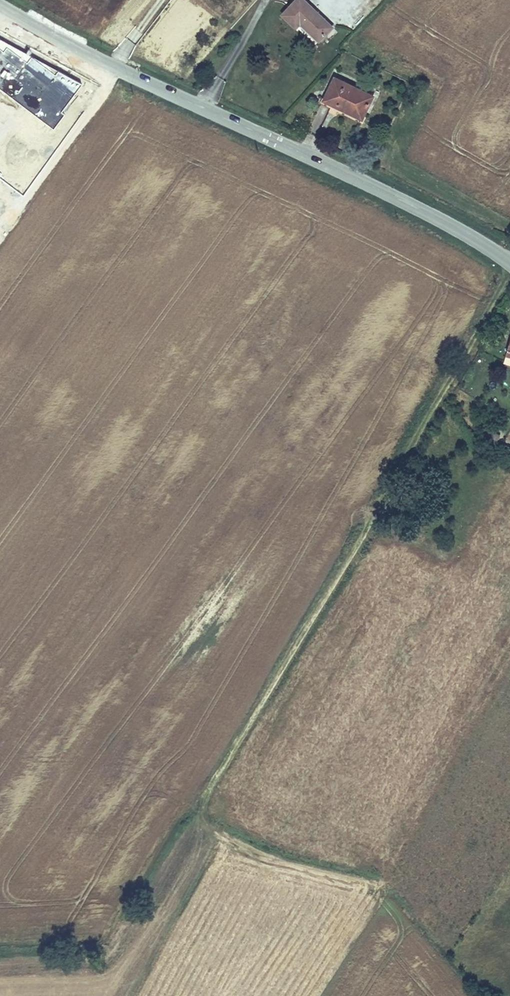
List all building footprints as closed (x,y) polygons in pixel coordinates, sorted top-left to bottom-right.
[(320,44),(335,28),(306,0),(295,0),(281,15),(297,29),(301,25),(320,44)] [(322,101),(364,121),(376,95),(334,76),(322,101)] [(501,437),(486,427),(483,434),(496,443),(501,437)]
